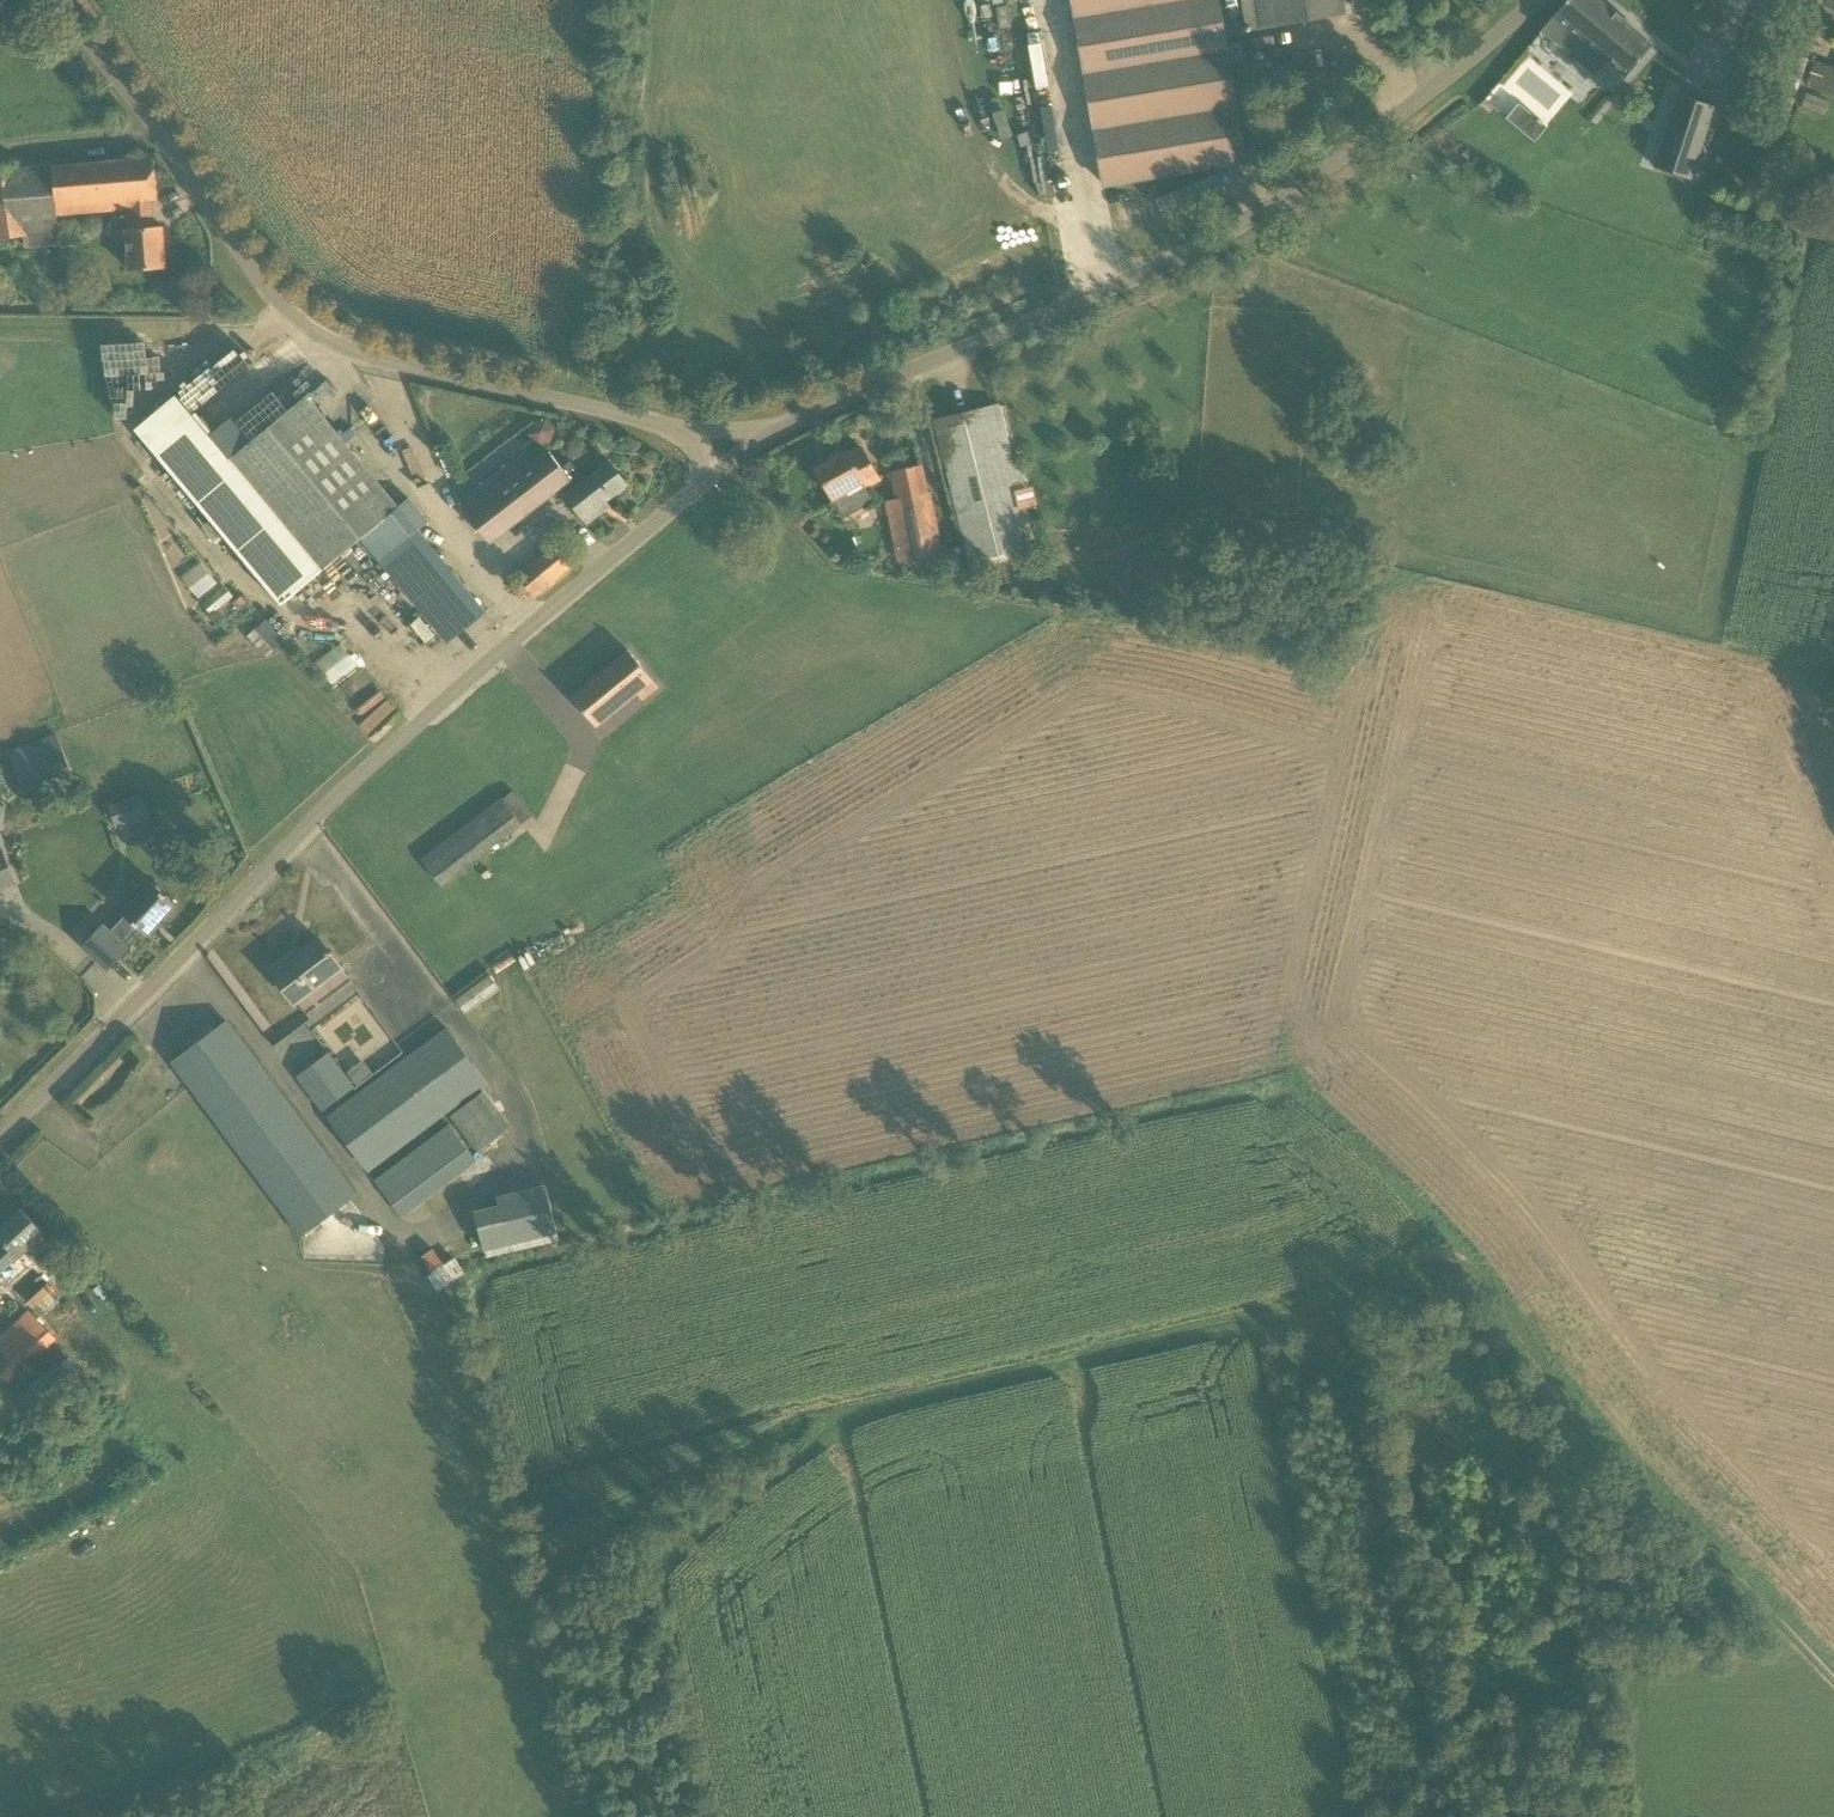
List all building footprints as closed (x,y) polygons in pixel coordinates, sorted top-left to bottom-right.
[(1247,162),(1219,0),(1074,0),(1105,185),(1247,162)] [(1246,31),(1346,14),(1344,0),(1241,0),(1246,31)] [(1600,0),(1567,0),(1542,30),(1596,75),(1608,60),(1626,75),(1653,43),(1600,0)] [(1576,88),(1534,47),(1489,94),(1538,141),(1553,125),(1547,119),(1576,88)] [(1833,94),(1833,68),(1815,61),(1807,83),(1833,94)] [(1691,178),(1715,105),(1677,93),(1653,166),(1691,178)] [(24,234),(25,246),(59,243),(57,214),(131,208),(133,228),(126,228),(129,269),(166,267),(162,225),(153,226),(151,200),(157,199),(154,157),(0,169),(0,236),(24,234)] [(398,506),(382,487),(306,395),(229,458),(177,397),(136,432),(281,601),(358,534),(448,642),(486,611),(418,530),(428,521),(408,497),(398,506)] [(992,406),(935,420),(970,560),(1026,546),(992,406)] [(540,419),(533,435),(551,443),(558,426),(540,419)] [(829,460),(816,468),(827,488),(833,498),(833,497),(844,517),(857,510),(874,500),(866,486),(879,478),(861,447),(849,454),(847,450),(843,452),(841,450),(838,449),(829,454),(828,457),(829,460)] [(571,479),(562,467),(549,451),(517,476),(508,465),(459,502),(468,513),(467,514),(489,542),(560,487),(571,479)] [(560,487),(587,523),(602,511),(598,507),(627,484),(609,461),(585,479),(570,460),(562,467),(571,479),(560,487)] [(937,549),(935,539),(920,464),(890,470),(907,556),(937,549)] [(518,576),(534,596),(570,567),(553,546),(518,576)] [(185,573),(209,612),(232,598),(207,559),(185,573)] [(254,628),(263,651),(283,644),(275,621),(254,628)] [(341,641),(316,660),(333,681),(357,662),(341,641)] [(572,696),(596,726),(637,692),(643,699),(658,686),(629,650),(572,696)] [(139,743),(126,707),(9,752),(23,788),(139,743)] [(108,804),(115,827),(147,816),(140,794),(108,804)] [(522,824),(517,817),(502,798),(422,859),(441,885),(478,857),(490,848),(522,824)] [(147,935),(176,903),(151,880),(122,912),(124,915),(110,930),(102,923),(81,946),(108,970),(129,947),(125,944),(139,928),(147,935)] [(294,1002),(341,967),(318,937),(293,957),(290,953),(269,969),(294,1002)] [(356,1195),(226,1020),(172,1060),(302,1235),(356,1195)] [(367,1169),(486,1080),(447,1028),(328,1117),(367,1169)] [(323,1109),(353,1087),(327,1053),(297,1075),(323,1109)] [(360,1083),(377,1071),(368,1058),(351,1070),(360,1083)] [(484,1089),(450,1115),(478,1150),(511,1124),(484,1089)] [(402,1216),(459,1173),(476,1160),(450,1125),(375,1180),(402,1216)] [(483,1248),(556,1231),(546,1186),(496,1198),(498,1206),(474,1212),(483,1248)] [(21,1207),(0,1226),(0,1238),(3,1242),(0,1245),(0,1271),(16,1256),(17,1256),(27,1247),(37,1258),(54,1242),(21,1207)] [(54,1288),(34,1267),(10,1290),(25,1305),(28,1302),(33,1308),(54,1288)] [(55,1339),(28,1309),(0,1335),(0,1371),(10,1381),(55,1339)]
